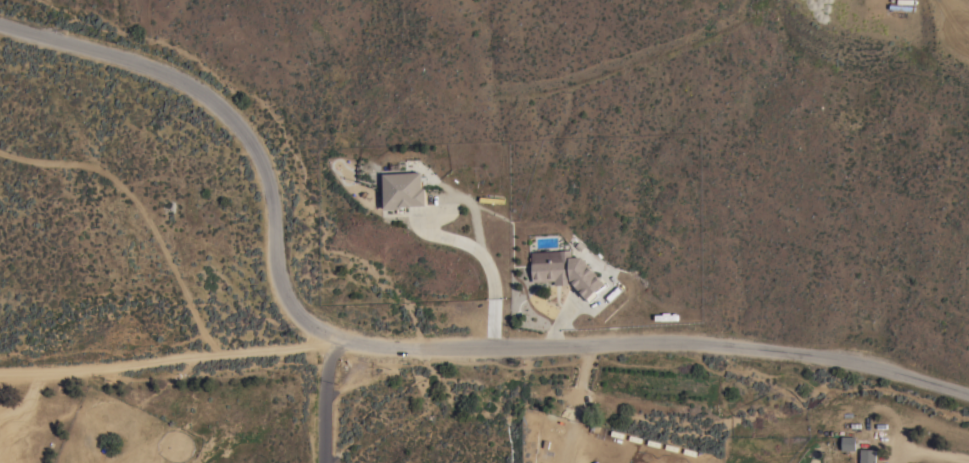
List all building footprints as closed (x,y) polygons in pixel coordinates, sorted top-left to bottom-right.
[(421,171),(422,187),(425,187),(426,204),(402,206),(402,208),(384,209),(382,173),(421,171)] [(530,252),(571,250),(571,257),(581,257),(604,283),(595,291),(599,296),(592,303),(588,298),(586,299),(583,296),(584,295),(581,292),(581,293),(575,286),(576,285),(574,283),(573,284),(554,285),(554,281),(532,282),(530,252)] [(855,449),(841,449),(841,435),(855,435),(855,449)] [(876,448),(875,462),(860,462),(860,448),(876,448)]
